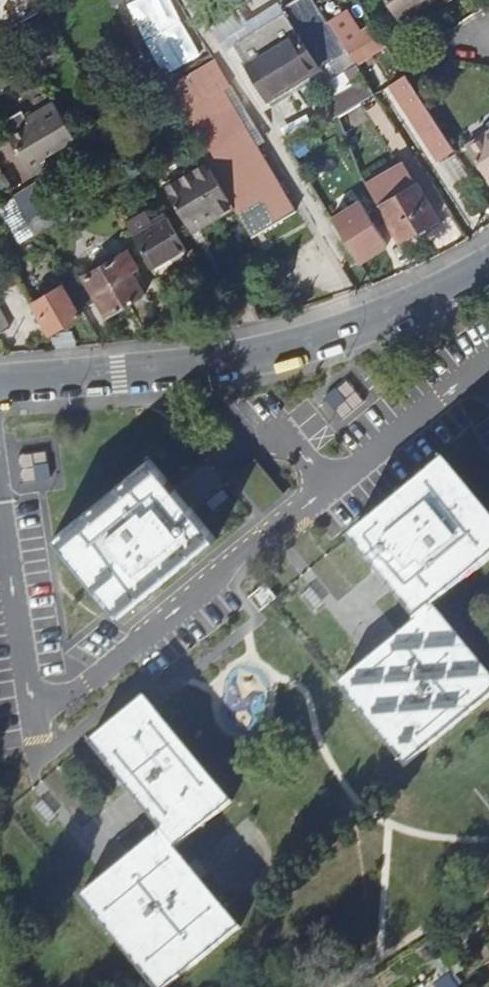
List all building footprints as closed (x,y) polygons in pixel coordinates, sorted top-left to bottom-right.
[(16,9),(32,0),(10,0),(16,9)] [(397,32),(437,6),(442,14),(456,4),(454,0),(376,0),(397,32)] [(285,11),(234,42),(245,60),(296,28),(285,11)] [(374,24),(343,44),(355,63),(366,55),(359,45),(355,47),(353,45),(361,39),(365,44),(380,34),(374,24)] [(245,60),(268,99),(285,89),(289,95),(323,73),(296,28),(245,60)] [(330,38),(350,71),(357,66),(355,63),(343,44),(336,34),(330,38)] [(251,235),(296,210),(229,85),(232,84),(218,57),(169,84),(251,235)] [(395,92),(440,161),(456,151),(413,85),(407,76),(397,82),(401,89),(395,92)] [(285,89),(268,99),(272,105),(289,95),(285,89)] [(33,126),(12,139),(34,175),(51,165),(47,157),(78,139),(56,103),(29,119),(33,126)] [(465,145),(487,178),(488,176),(488,130),(465,145)] [(159,174),(187,220),(198,214),(205,225),(235,207),(200,149),(159,174)] [(395,201),(381,211),(402,244),(438,221),(432,211),(444,203),(424,172),(390,193),(395,201)] [(475,213),(488,203),(488,202),(474,178),(459,187),(475,213)] [(40,184),(15,199),(17,201),(30,223),(47,213),(55,208),(40,184)] [(3,209),(24,245),(38,236),(30,223),(17,201),(3,209)] [(359,265),(387,248),(360,203),(331,220),(359,265)] [(30,223),(38,236),(55,226),(47,213),(30,223)] [(136,237),(154,269),(187,249),(169,218),(136,237)] [(129,252),(85,278),(110,318),(146,296),(133,274),(139,270),(129,252)] [(66,288),(35,305),(52,336),(83,320),(66,288)] [(11,329),(0,310),(0,335),(11,329)] [(345,383),(321,401),(339,425),(363,406),(345,383)] [(21,456),(25,483),(51,479),(47,452),(21,456)] [(152,458),(54,539),(122,620),(219,540),(152,458)] [(410,621),(329,687),(395,768),(488,693),(488,680),(429,606),(488,558),(488,517),(441,458),(342,537),(410,621)] [(264,583),(249,596),(261,611),(276,598),(264,583)] [(76,898),(150,986),(169,986),(240,928),(174,849),(231,802),(144,697),(87,744),(159,830),(76,898)]
